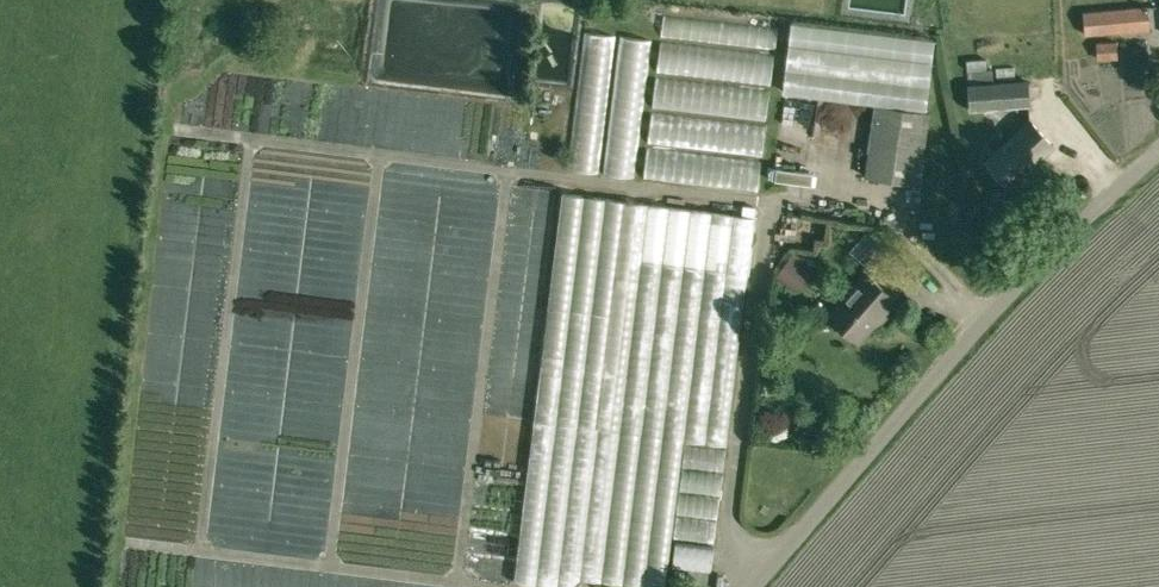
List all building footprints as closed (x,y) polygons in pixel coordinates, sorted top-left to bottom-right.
[(1083,10),(1086,34),(1150,28),(1147,4),(1083,10)] [(783,90),(926,108),(934,40),(792,22),(783,90)] [(658,112),(775,122),(778,90),(781,55),(784,55),(786,33),(669,23),(667,46),(665,46),(662,77),(661,77),(658,112)] [(598,30),(592,48),(617,57),(623,39),(598,30)] [(1096,42),(1098,60),(1118,58),(1116,40),(1096,42)] [(967,69),(987,68),(986,58),(967,60),(967,69)] [(968,83),(970,109),(1030,105),(1028,79),(968,83)] [(591,84),(582,98),(598,107),(602,101),(609,105),(614,97),(591,84)] [(864,176),(919,184),(930,112),(875,103),(864,176)] [(986,158),(1010,185),(1054,145),(1030,118),(986,158)] [(606,170),(606,129),(588,128),(588,140),(579,139),(579,169),(606,170)] [(654,152),(771,153),(771,129),(654,128),(654,152)] [(822,175),(823,155),(777,152),(776,172),(822,175)] [(732,192),(736,167),(653,153),(649,179),(732,192)] [(611,195),(565,191),(559,272),(575,273),(577,255),(606,258),(611,195)] [(739,448),(762,201),(747,200),(747,208),(652,199),(647,252),(639,252),(633,309),(639,309),(637,322),(626,321),(622,364),(674,369),(663,488),(687,490),(685,520),(697,522),(695,540),(721,542),(730,447),(739,448)] [(852,250),(873,268),(886,254),(864,235),(852,250)] [(801,268),(807,261),(795,252),(778,274),(797,289),(809,274),(801,268)] [(827,313),(859,341),(898,298),(866,270),(827,313)] [(715,567),(712,583),(727,586),(730,570),(715,567)]
